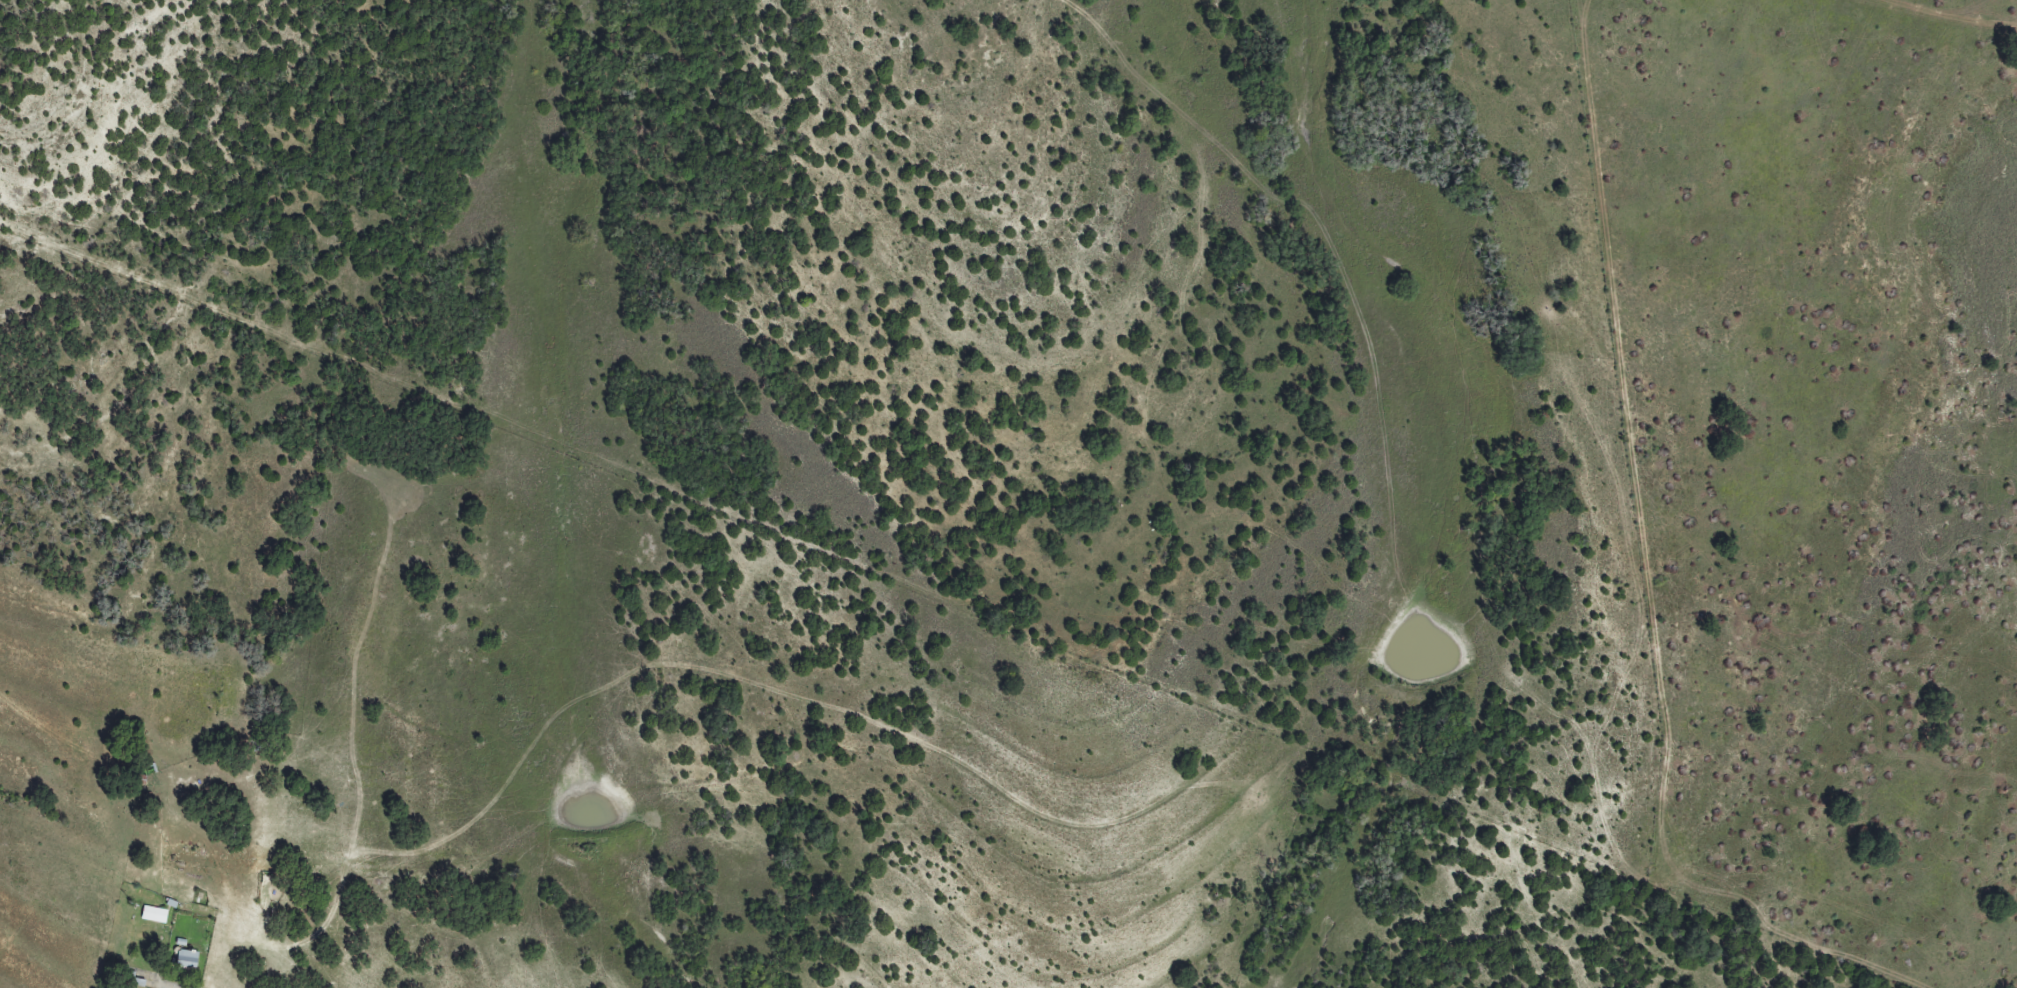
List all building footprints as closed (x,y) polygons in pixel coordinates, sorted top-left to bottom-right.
[(197,952),(175,949),(172,973),(193,976),(197,952)]
